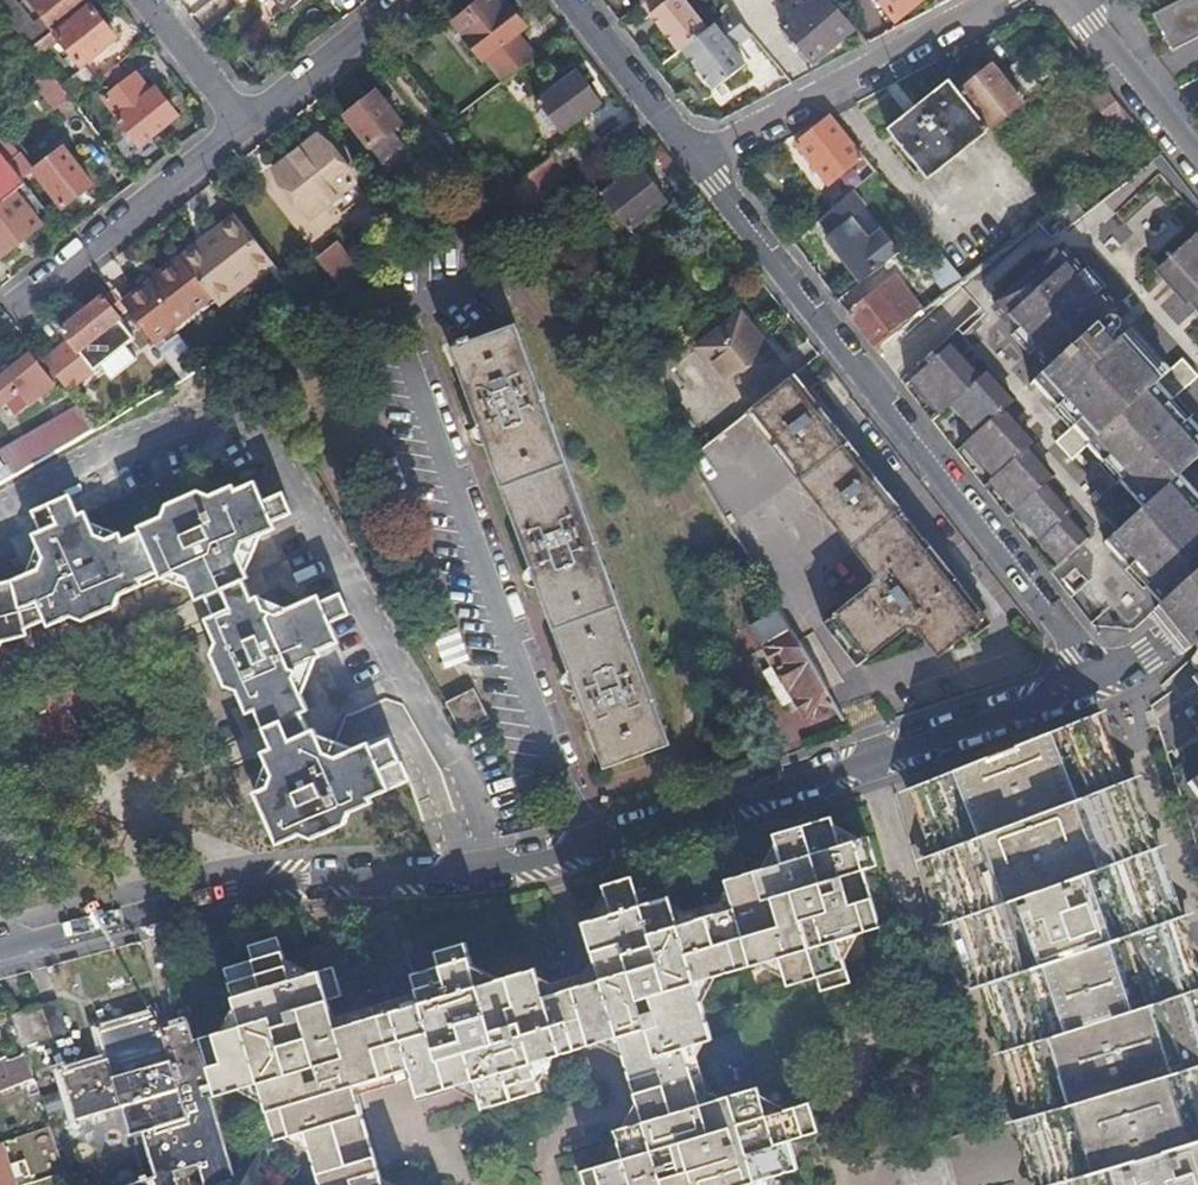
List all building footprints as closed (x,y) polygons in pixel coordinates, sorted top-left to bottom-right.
[(32,47),(46,36),(17,0),(0,0),(0,6),(32,47)] [(88,1),(88,0),(32,0),(55,29),(88,1)] [(271,23),(301,0),(251,0),(271,23)] [(534,56),(514,31),(524,23),(505,0),(498,5),(495,0),(478,0),(453,20),(482,56),(484,54),(505,80),(534,56)] [(643,6),(650,15),(670,0),(651,0),(643,6)] [(707,28),(685,0),(670,0),(650,15),(679,52),(681,49),(707,28)] [(851,26),(828,0),(812,0),(784,22),(812,58),(851,26)] [(895,21),(921,0),(878,0),(895,21)] [(1197,31),(1197,0),(1164,0),(1153,6),(1173,44),(1197,31)] [(57,32),(62,38),(82,64),(116,35),(91,4),(57,32)] [(731,10),(707,28),(681,49),(713,90),(745,65),(733,50),(751,35),(731,10)] [(46,36),(32,47),(39,56),(62,38),(57,32),(55,29),(46,36)] [(1027,68),(1009,47),(999,55),(1016,77),(1027,68)] [(959,94),(985,126),(989,130),(1026,99),(995,64),(959,94)] [(1123,103),(1091,64),(1077,76),(1108,115),(1123,103)] [(73,98),(95,80),(84,66),(63,85),(71,95),(73,98)] [(51,70),(35,83),(55,108),(71,95),(63,85),(51,70)] [(135,71),(105,97),(140,142),(178,111),(157,84),(151,89),(135,71)] [(576,73),(533,107),(557,136),(598,103),(576,73)] [(959,94),(948,82),(888,132),(924,176),(985,126),(959,94)] [(382,159),(402,141),(391,127),(399,121),(374,89),(345,113),(382,159)] [(863,159),(830,118),(796,146),(830,185),(863,159)] [(571,176),(598,155),(579,132),(553,153),(555,156),(571,176)] [(354,180),(318,135),(273,170),(310,215),(354,180)] [(408,148),(402,141),(382,159),(387,165),(408,148)] [(64,146),(35,169),(65,206),(94,183),(64,146)] [(25,182),(23,179),(9,161),(0,150),(0,202),(25,182)] [(9,161),(23,179),(35,169),(21,151),(9,161)] [(538,201),(571,176),(555,156),(526,180),(538,201)] [(1160,608),(1197,574),(1197,209),(1153,160),(1081,216),(1068,225),(1052,206),(960,277),(948,286),(974,315),(904,384),(955,449),(1100,634),(1128,637),(1160,608)] [(631,228),(666,200),(637,163),(602,192),(607,199),(598,206),(606,218),(617,210),(631,228)] [(507,190),(526,180),(513,164),(496,178),(507,190)] [(545,212),(538,201),(526,180),(507,190),(506,192),(526,224),(545,212)] [(37,197),(25,182),(0,202),(0,226),(26,205),(37,197)] [(849,188),(823,209),(834,222),(815,237),(852,285),(897,250),(849,188)] [(1066,196),(1052,206),(1068,225),(1081,216),(1066,196)] [(426,238),(463,217),(450,203),(418,228),(426,238)] [(26,205),(0,226),(0,255),(42,223),(26,205)] [(278,268),(235,214),(205,238),(210,244),(187,264),(211,295),(218,303),(259,271),(265,278),(278,268)] [(205,238),(182,257),(187,264),(210,244),(205,238)] [(338,241),(316,257),(339,288),(363,274),(338,241)] [(948,262),(938,250),(904,276),(927,304),(944,290),(948,286),(960,277),(948,262)] [(187,264),(182,257),(123,304),(128,311),(152,341),(211,295),(187,264)] [(894,276),(847,312),(853,320),(873,345),(907,319),(920,309),(894,276)] [(123,304),(111,290),(62,330),(72,343),(59,355),(79,380),(96,366),(102,373),(106,369),(113,377),(137,356),(127,343),(133,337),(120,319),(128,311),(123,304)] [(778,362),(740,315),(699,348),(737,395),(778,362)] [(620,607),(515,324),(451,349),(554,629),(604,769),(669,745),(620,607)] [(155,350),(180,378),(198,362),(174,334),(155,350)] [(29,403),(54,382),(30,353),(0,378),(0,400),(3,403),(18,390),(29,403)] [(829,427),(790,377),(746,412),(813,496),(870,568),(869,579),(819,622),(853,664),(902,624),(914,625),(937,654),(980,619),(923,547),(868,477),(829,427)] [(13,416),(29,403),(18,390),(3,403),(13,416)] [(16,473),(97,426),(80,405),(1,452),(8,462),(16,473)] [(205,592),(237,577),(224,547),(230,544),(236,547),(239,541),(271,526),(268,519),(260,500),(250,479),(233,487),(229,481),(205,493),(196,487),(163,502),(162,511),(137,522),(141,528),(122,536),(118,530),(102,538),(93,536),(81,510),(76,512),(39,529),(54,558),(45,563),(36,560),(33,569),(1,583),(0,582),(0,643),(1,642),(24,635),(22,630),(48,619),(52,625),(70,614),(87,622),(115,608),(119,594),(143,582),(142,580),(159,572),(161,575),(173,570),(184,574),(194,596),(205,592)] [(260,500),(268,519),(288,509),(279,489),(260,500)] [(30,511),(39,529),(76,512),(67,493),(30,511)] [(1160,608),(1180,629),(1192,643),(1197,638),(1197,574),(1160,608)] [(205,592),(213,606),(249,589),(243,575),(237,577),(205,592)] [(336,584),(318,592),(328,612),(346,603),(336,584)] [(256,707),(264,726),(291,714),(303,708),(284,666),(321,648),(319,644),(296,594),(273,605),(262,599),(256,586),(249,589),(213,606),(203,611),(217,641),(213,651),(228,682),(239,687),(249,710),(256,707)] [(315,586),(296,594),(319,644),(338,634),(328,612),(318,592),(315,586)] [(817,715),(833,703),(779,613),(753,628),(763,646),(760,648),(771,666),(776,663),(804,711),(817,715)] [(439,668),(466,663),(460,631),(433,636),(439,668)] [(321,648),(284,666),(297,671),(326,657),(321,648)] [(476,685),(447,698),(462,729),(490,715),(476,685)] [(264,726),(273,747),(301,734),(291,714),(264,726)] [(893,789),(1030,1159),(1039,1184),(1197,1184),(1197,1053),(1196,1054),(1151,915),(1159,913),(1112,771),(1103,774),(1096,753),(1086,722),(893,789)] [(322,766),(338,759),(322,724),(306,732),(322,766)] [(370,797),(401,784),(383,744),(367,751),(365,747),(338,759),(322,766),(306,732),(301,734),(273,747),(267,750),(277,773),(272,782),(257,791),(279,842),(302,832),(314,837),(347,823),(350,810),(373,801),(370,797)] [(1185,783),(1197,801),(1197,774),(1185,783)] [(828,843),(821,825),(766,843),(772,872),(717,889),(724,915),(671,932),(656,888),(623,897),(621,888),(592,897),(603,930),(573,940),(589,990),(535,1006),(526,979),(469,997),(455,954),(427,963),(430,978),(405,986),(414,1015),(364,1030),(331,1040),(323,1012),(336,1007),(326,978),(284,991),(272,953),(242,960),(246,974),(218,983),(236,1040),(205,1050),(234,1149),(261,1142),(274,1184),(390,1184),(375,1174),(360,1117),(366,1113),(363,1094),(372,1090),(387,1083),(397,1101),(443,1090),(453,1117),(530,1095),(528,1086),(542,1059),(580,1046),(599,1055),(615,1095),(605,1098),(613,1125),(593,1134),(600,1161),(570,1173),(574,1184),(770,1184),(773,1178),(799,1168),(792,1141),(810,1137),(799,1103),(777,1106),(747,1088),(693,1102),(677,1051),(712,1039),(700,1000),(708,976),(750,964),(763,991),(807,979),(811,994),(849,983),(840,959),(849,938),(871,927),(855,874),(859,869),(851,837),(828,843)] [(56,999),(13,1013),(25,1051),(68,1034),(56,999)] [(175,1024),(148,1032),(151,1046),(179,1038),(175,1024)] [(105,1076),(103,1076),(120,1124),(125,1122),(132,1142),(139,1141),(153,1184),(274,1184),(261,1142),(234,1149),(205,1050),(184,1056),(179,1038),(151,1046),(148,1032),(103,1045),(111,1074),(105,1076)] [(35,1080),(29,1060),(17,1064),(13,1053),(0,1057),(0,1092),(35,1080)] [(120,1124),(103,1076),(63,1090),(77,1136),(120,1124)]
